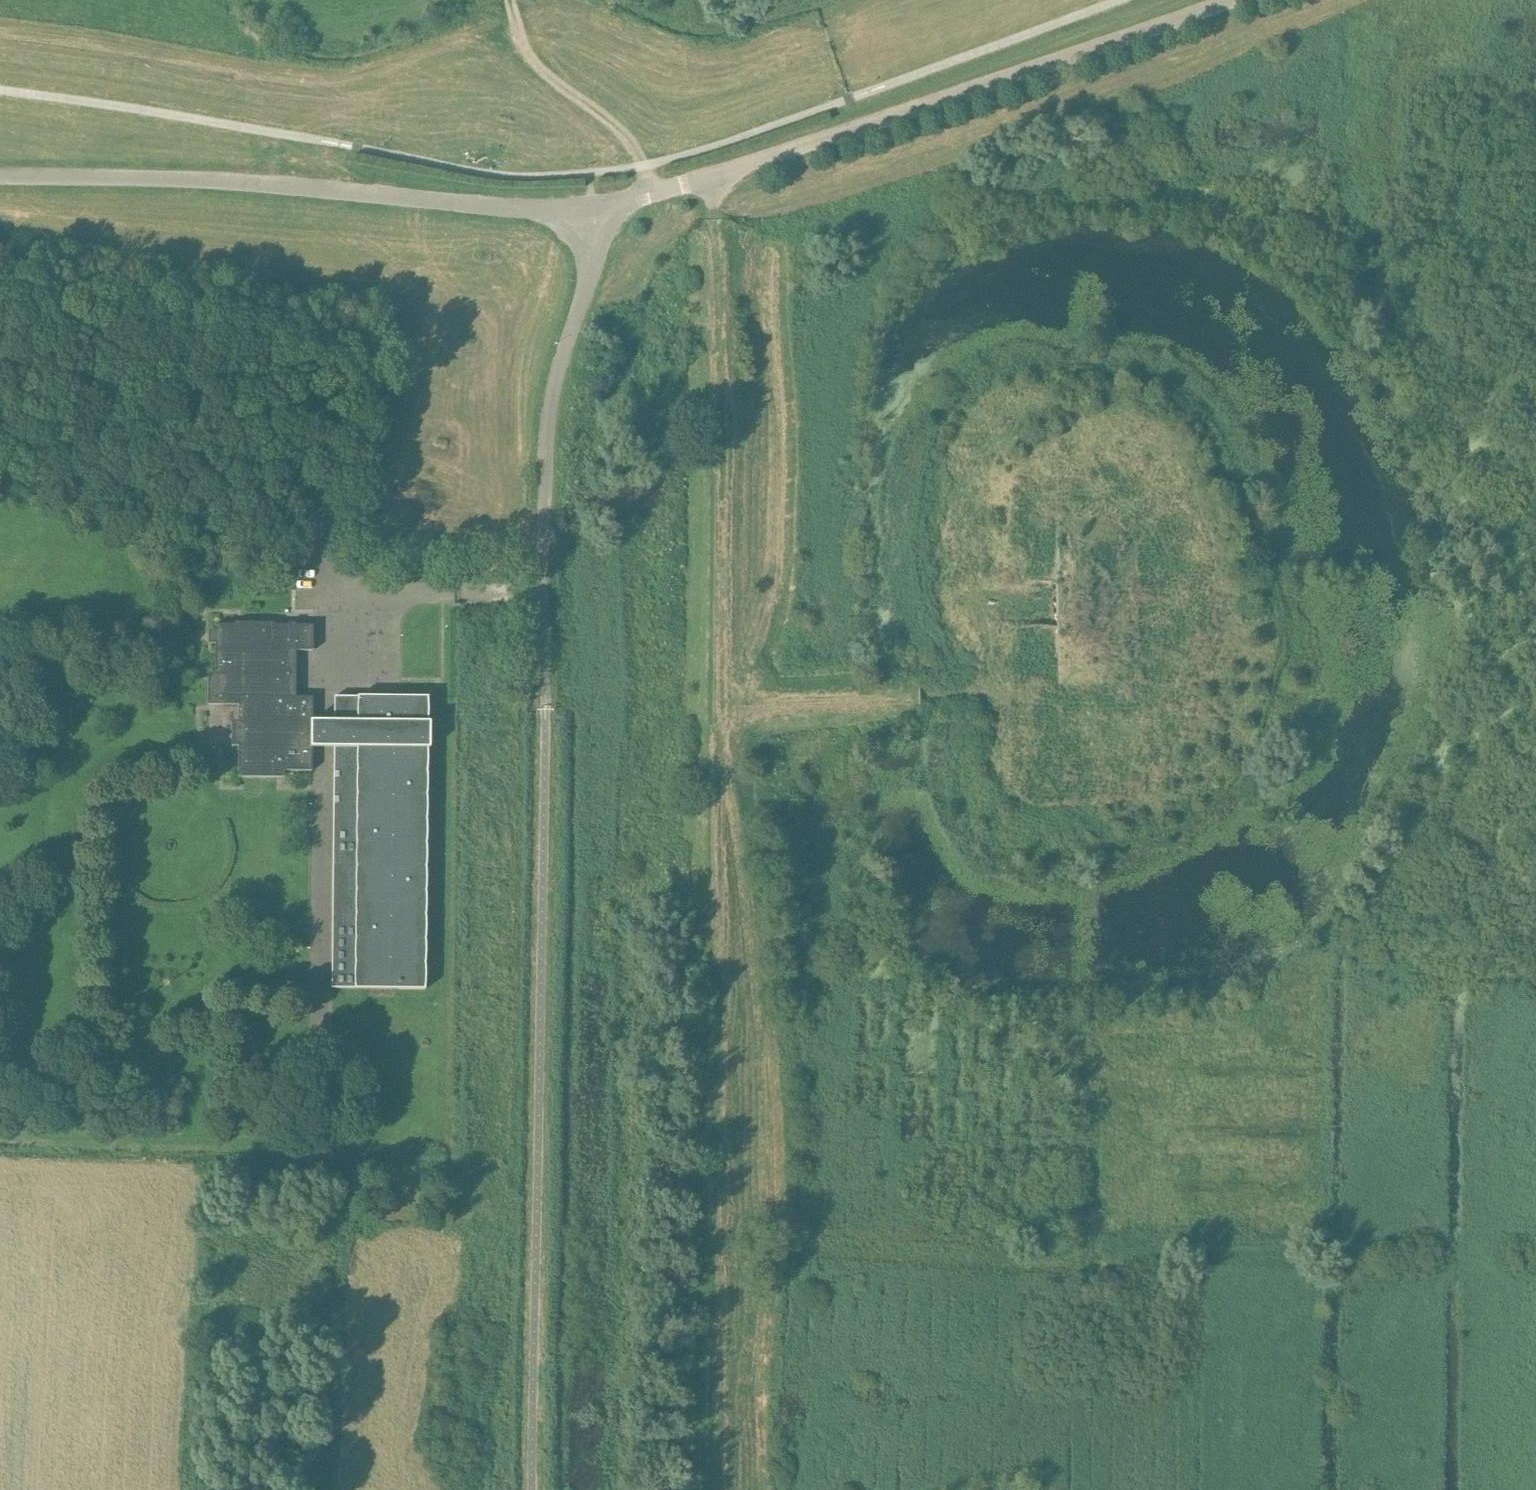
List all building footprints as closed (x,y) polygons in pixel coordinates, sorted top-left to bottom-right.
[(1047,566),(1045,565),(1042,565),(1040,565),(1038,567),(1037,569),(1037,571),(1037,574),(1039,575),(1041,577),(1043,577),(1045,577),(1047,576),(1049,574),(1049,571),(1049,568),(1047,566)] [(239,771),(305,772),(306,705),(289,705),(289,651),(313,651),(314,626),(216,625),(215,699),(239,699),(239,771)] [(428,698),(335,697),(332,988),(426,989),(428,698)]
